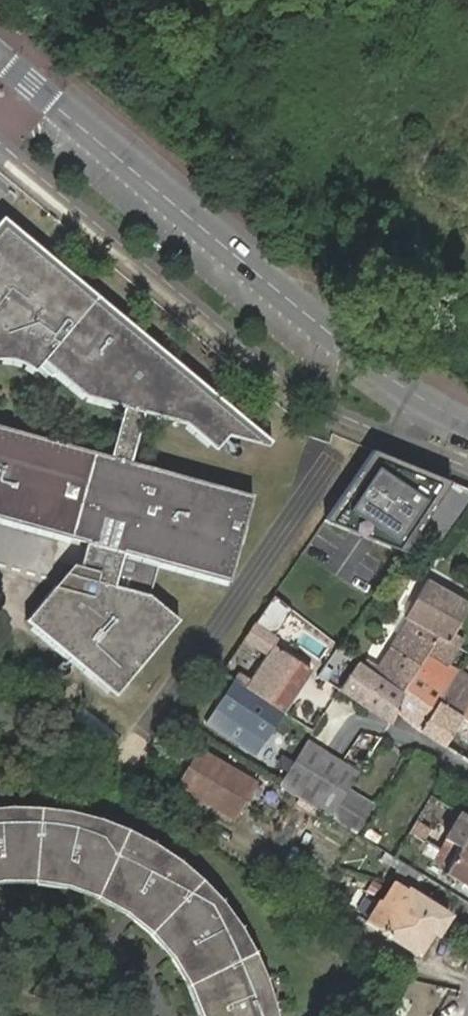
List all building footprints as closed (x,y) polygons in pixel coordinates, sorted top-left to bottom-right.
[(118,697),(182,621),(151,596),(161,563),(232,583),(255,497),(131,462),(144,413),(186,424),(217,450),(229,436),(238,438),(250,425),(166,355),(163,359),(122,325),(126,321),(83,285),(80,290),(67,279),(70,275),(42,251),(38,255),(6,229),(10,225),(3,219),(0,222),(0,360),(5,360),(13,360),(21,362),(28,366),(35,371),(52,377),(57,371),(87,397),(126,407),(112,457),(0,425),(0,518),(90,543),(83,567),(77,575),(68,572),(64,589),(57,587),(28,622),(118,697)] [(271,443),(250,425),(238,438),(268,447),(271,443)] [(421,507),(378,479),(352,516),(396,545),(421,507)] [(463,510),(446,499),(417,545),(433,555),(463,510)] [(404,691),(429,655),(449,667),(458,650),(459,649),(449,642),(457,625),(467,606),(467,604),(427,579),(405,617),(407,620),(376,672),(404,691)] [(294,609),(276,596),(270,604),(290,616),(294,609)] [(277,636),(290,616),(270,604),(246,639),(258,647),(266,652),(249,678),(241,673),(208,723),(257,756),(313,670),(278,647),(283,640),(277,636)] [(258,647),(241,673),(249,678),(266,652),(258,647)] [(415,689),(437,703),(456,671),(449,667),(429,655),(404,691),(410,695),(415,689)] [(343,691),(391,723),(398,713),(410,695),(404,691),(376,672),(361,662),(342,690),(343,691)] [(461,718),(467,707),(467,678),(456,671),(437,703),(461,718)] [(420,731),(437,703),(415,689),(410,695),(398,713),(420,731)] [(443,746),(461,718),(437,703),(420,731),(443,746)] [(461,718),(443,746),(467,761),(467,722),(461,718)] [(310,755),(286,790),(334,819),(350,792),(359,776),(314,748),(310,755)] [(240,813),(249,799),(257,788),(201,752),(184,777),(240,813)] [(461,809),(465,812),(467,808),(467,804),(438,784),(433,793),(461,809)] [(350,792),(334,819),(357,834),(374,806),(350,792)] [(280,1013),(279,1007),(277,1002),(276,996),(274,990),(271,983),(269,976),(267,970),(264,964),(261,958),(259,953),(256,947),(253,941),(250,935),(247,931),(244,926),(240,920),(235,914),(231,908),(227,903),(223,898),(217,892),(213,887),(208,882),(204,878),(200,874),(197,871),(192,867),(187,863),(181,859),(176,854),(170,851),(163,846),(156,842),(150,839),(144,835),(137,832),(131,829),(122,825),(113,822),(103,818),(96,816),(89,814),(83,812),(74,810),(67,809),(60,808),(50,807),(42,806),(31,805),(21,806),(14,805),(7,806),(0,806),(0,881),(4,880),(12,880),(20,879),(25,880),(31,880),(37,880),(43,880),(48,881),(53,882),(59,883),(65,884),(71,886),(77,887),(85,890),(91,892),(98,895),(105,898),(112,901),(120,906),(126,910),(133,915),(141,920),(149,927),(156,934),(162,940),(168,947),(172,952),(177,958),(181,964),(184,970),(189,977),(193,987),(195,992),(198,998),(200,1002),(202,1008),(204,1014),(204,1015),(281,1015),(280,1013)] [(445,835),(460,845),(467,850),(467,813),(465,812),(461,809),(445,835)] [(436,849),(433,855),(429,861),(444,871),(460,845),(445,835),(436,849)] [(333,864),(340,846),(320,838),(313,855),(333,864)] [(436,849),(429,844),(425,849),(433,855),(436,849)] [(467,886),(467,850),(460,845),(444,871),(467,886)] [(451,912),(396,879),(383,900),(381,899),(367,921),(420,953),(435,929),(439,932),(451,912)] [(402,999),(394,1015),(408,1015),(414,1003),(402,999)]
